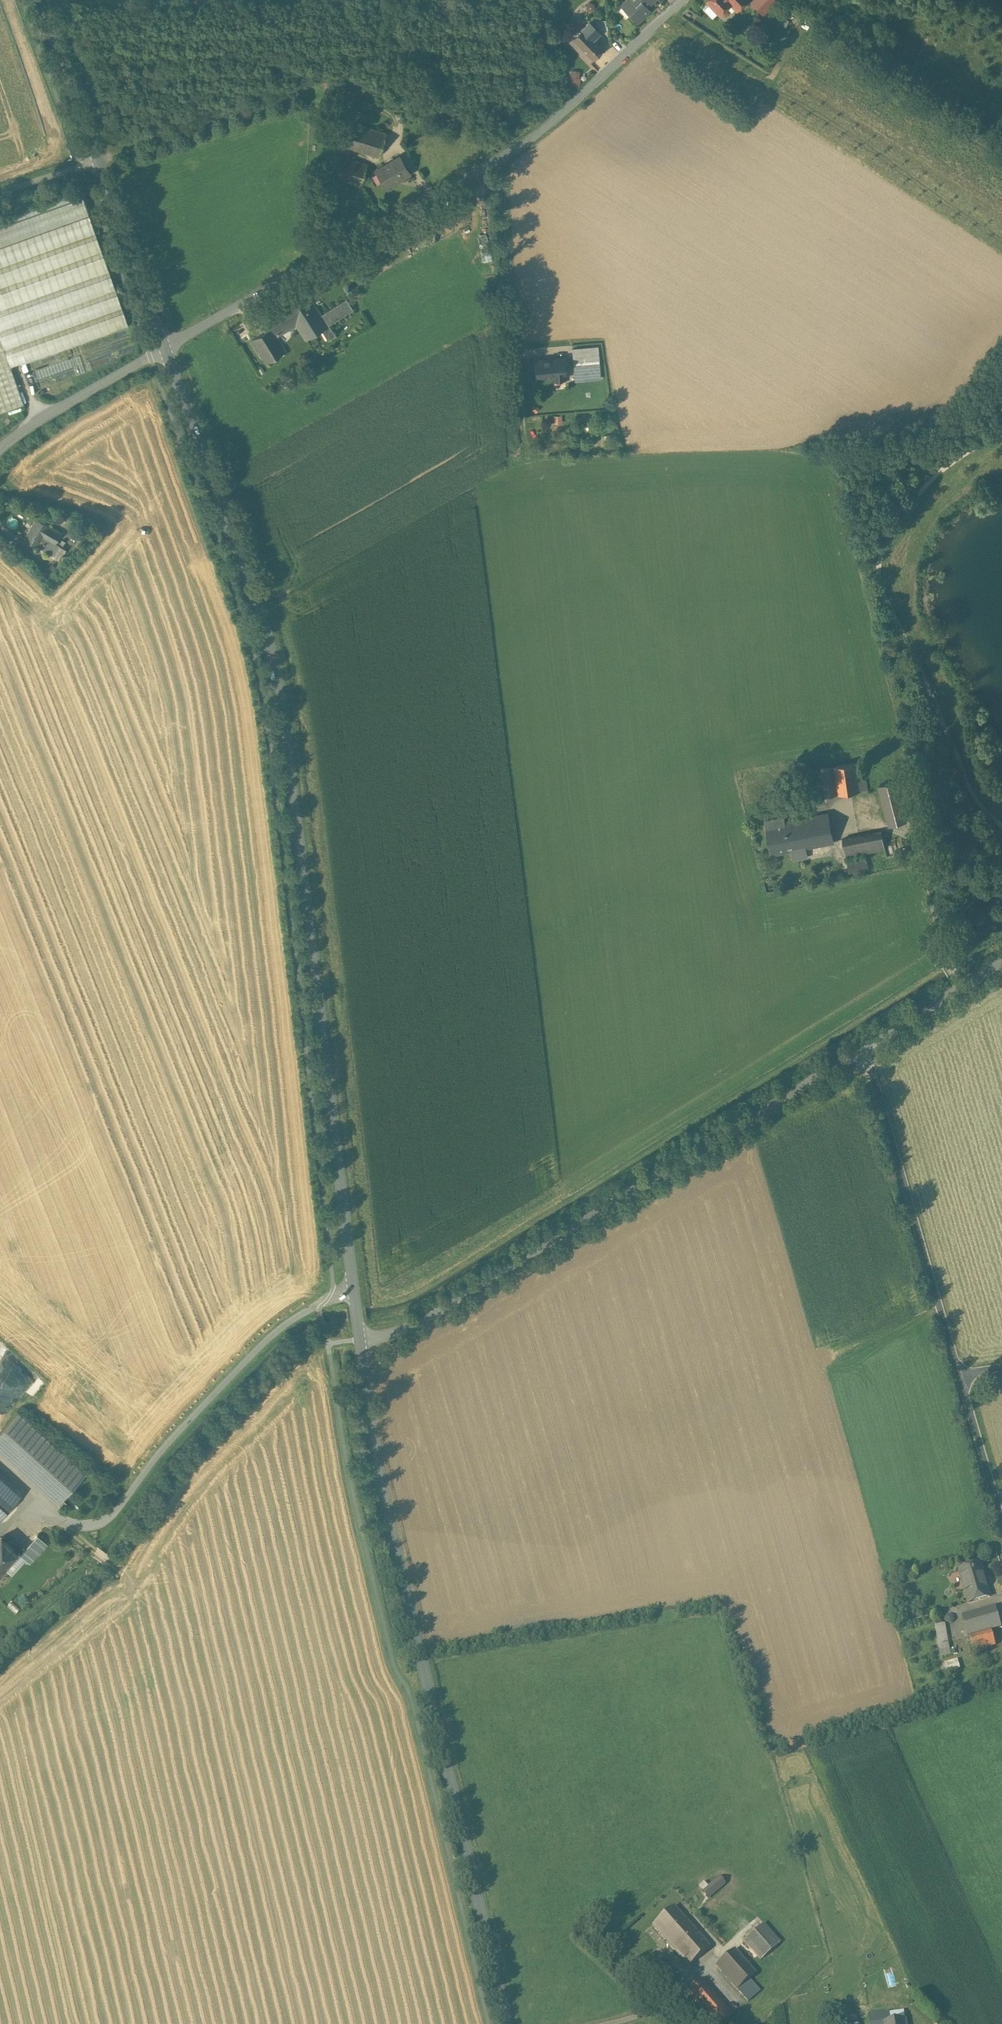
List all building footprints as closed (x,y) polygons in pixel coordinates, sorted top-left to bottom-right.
[(623,4),(638,19),(649,9),(646,5),(651,0),(627,0),(623,4)] [(707,1),(719,13),(720,12),(722,14),(726,14),(728,12),(728,9),(726,7),(730,3),(737,10),(747,0),(707,0),(707,1)] [(751,1),(763,14),(777,0),(751,0),(751,1)] [(597,30),(589,22),(584,27),(589,33),(589,32),(592,36),(597,30)] [(589,33),(584,27),(569,41),(589,62),(604,47),(592,36),(589,32),(589,33)] [(571,85),(581,85),(581,70),(571,70),(571,85)] [(337,92),(326,90),(325,99),(336,100),(337,92)] [(386,133),(347,121),(338,150),(353,155),(355,149),(378,156),(386,133)] [(367,164),(336,155),(330,176),(360,185),(367,164)] [(400,156),(375,170),(385,187),(386,187),(386,186),(401,177),(401,178),(410,173),(400,156)] [(0,219),(0,338),(10,367),(129,326),(82,196),(77,198),(75,192),(0,219)] [(305,289),(283,303),(296,323),(306,339),(353,309),(346,298),(338,304),(339,304),(321,315),(305,289)] [(283,303),(265,314),(278,335),(296,323),(283,303)] [(271,327),(245,343),(260,367),(286,351),(271,327)] [(24,404),(10,367),(0,338),(0,412),(24,404)] [(598,346),(572,349),(573,363),(583,363),(599,362),(598,346)] [(565,358),(535,360),(536,377),(552,376),(553,380),(565,379),(565,375),(566,374),(565,358)] [(599,362),(583,363),(584,376),(600,375),(599,362)] [(583,363),(573,363),(574,377),(584,376),(583,363)] [(49,525),(36,518),(24,538),(37,546),(49,525)] [(49,525),(37,546),(49,553),(55,543),(61,532),(49,525)] [(55,543),(49,553),(53,555),(58,545),(55,543)] [(835,759),(836,766),(857,763),(856,756),(835,759)] [(821,768),(825,796),(861,791),(857,763),(836,766),(821,768)] [(897,780),(879,785),(889,825),(907,821),(897,780)] [(783,816),(767,820),(773,853),(791,849),(805,846),(833,841),(827,812),(784,821),(783,816)] [(882,831),(842,839),(846,856),(885,848),(882,831)] [(895,838),(882,831),(885,848),(887,856),(898,854),(895,838)] [(805,846),(791,849),(793,859),(807,857),(805,846)] [(867,859),(847,863),(849,872),(869,868),(867,859)] [(19,1412),(0,1433),(0,1450),(11,1460),(58,1502),(85,1472),(19,1412)] [(0,1477),(0,1516),(19,1494),(0,1477)] [(37,1534),(20,1554),(30,1563),(43,1548),(47,1543),(37,1534)] [(2,1537),(0,1538),(0,1572),(18,1552),(2,1537)] [(980,1564),(959,1570),(969,1604),(990,1597),(980,1564)] [(995,1608),(963,1617),(969,1636),(970,1636),(991,1630),(1000,1627),(995,1608)] [(945,1624),(935,1627),(941,1658),(951,1655),(945,1624)] [(991,1630),(970,1636),(975,1652),(996,1646),(991,1630)] [(958,1658),(944,1664),(948,1673),(962,1668),(958,1658)] [(699,1886),(709,1897),(726,1883),(719,1876),(708,1886),(704,1882),(699,1886)] [(673,1907),(653,1925),(689,1965),(709,1947),(673,1907)] [(761,1920),(741,1938),(761,1959),(780,1942),(761,1920)] [(734,1950),(716,1965),(737,1990),(749,1979),(755,1974),(734,1950)] [(686,1992),(714,2023),(722,2023),(732,2015),(700,1979),(686,1992)] [(749,1979),(737,1990),(747,2001),(759,1991),(749,1979)] [(885,2022),(906,2019),(905,2010),(869,2015),(870,2023),(885,2023),(885,2022)] [(838,2016),(839,2023),(859,2023),(858,2013),(838,2016)]
